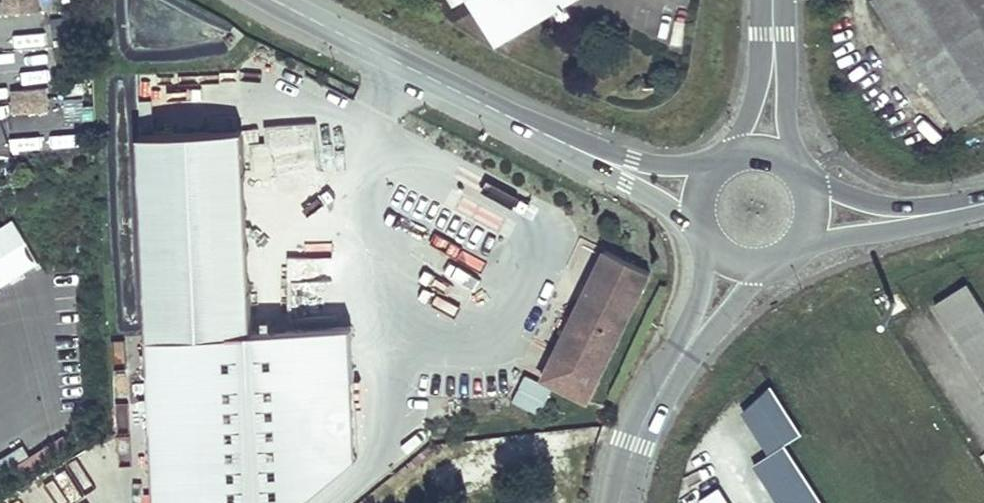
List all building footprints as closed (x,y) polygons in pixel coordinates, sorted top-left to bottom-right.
[(5,14),(41,12),(40,0),(4,0),(5,14)] [(532,20),(565,0),(474,0),(497,40),(532,20)] [(953,129),(983,110),(983,0),(871,0),(953,129)] [(40,83),(39,51),(8,52),(9,85),(40,83)] [(47,90),(12,92),(13,113),(49,110),(47,90)] [(332,126),(319,127),(320,157),(332,156),(332,126)] [(140,138),(150,337),(253,332),(244,133),(140,138)] [(0,226),(0,284),(41,263),(17,217),(0,226)] [(649,271),(604,250),(559,346),(566,349),(550,383),(589,401),(649,271)] [(983,376),(983,308),(970,286),(939,306),(983,376)] [(566,349),(559,346),(544,380),(550,383),(566,349)] [(541,414),(554,386),(524,373),(512,402),(541,414)] [(789,437),(799,431),(772,385),(737,404),(765,454),(748,463),(755,476),(742,483),(754,502),(826,502),(789,437)]
